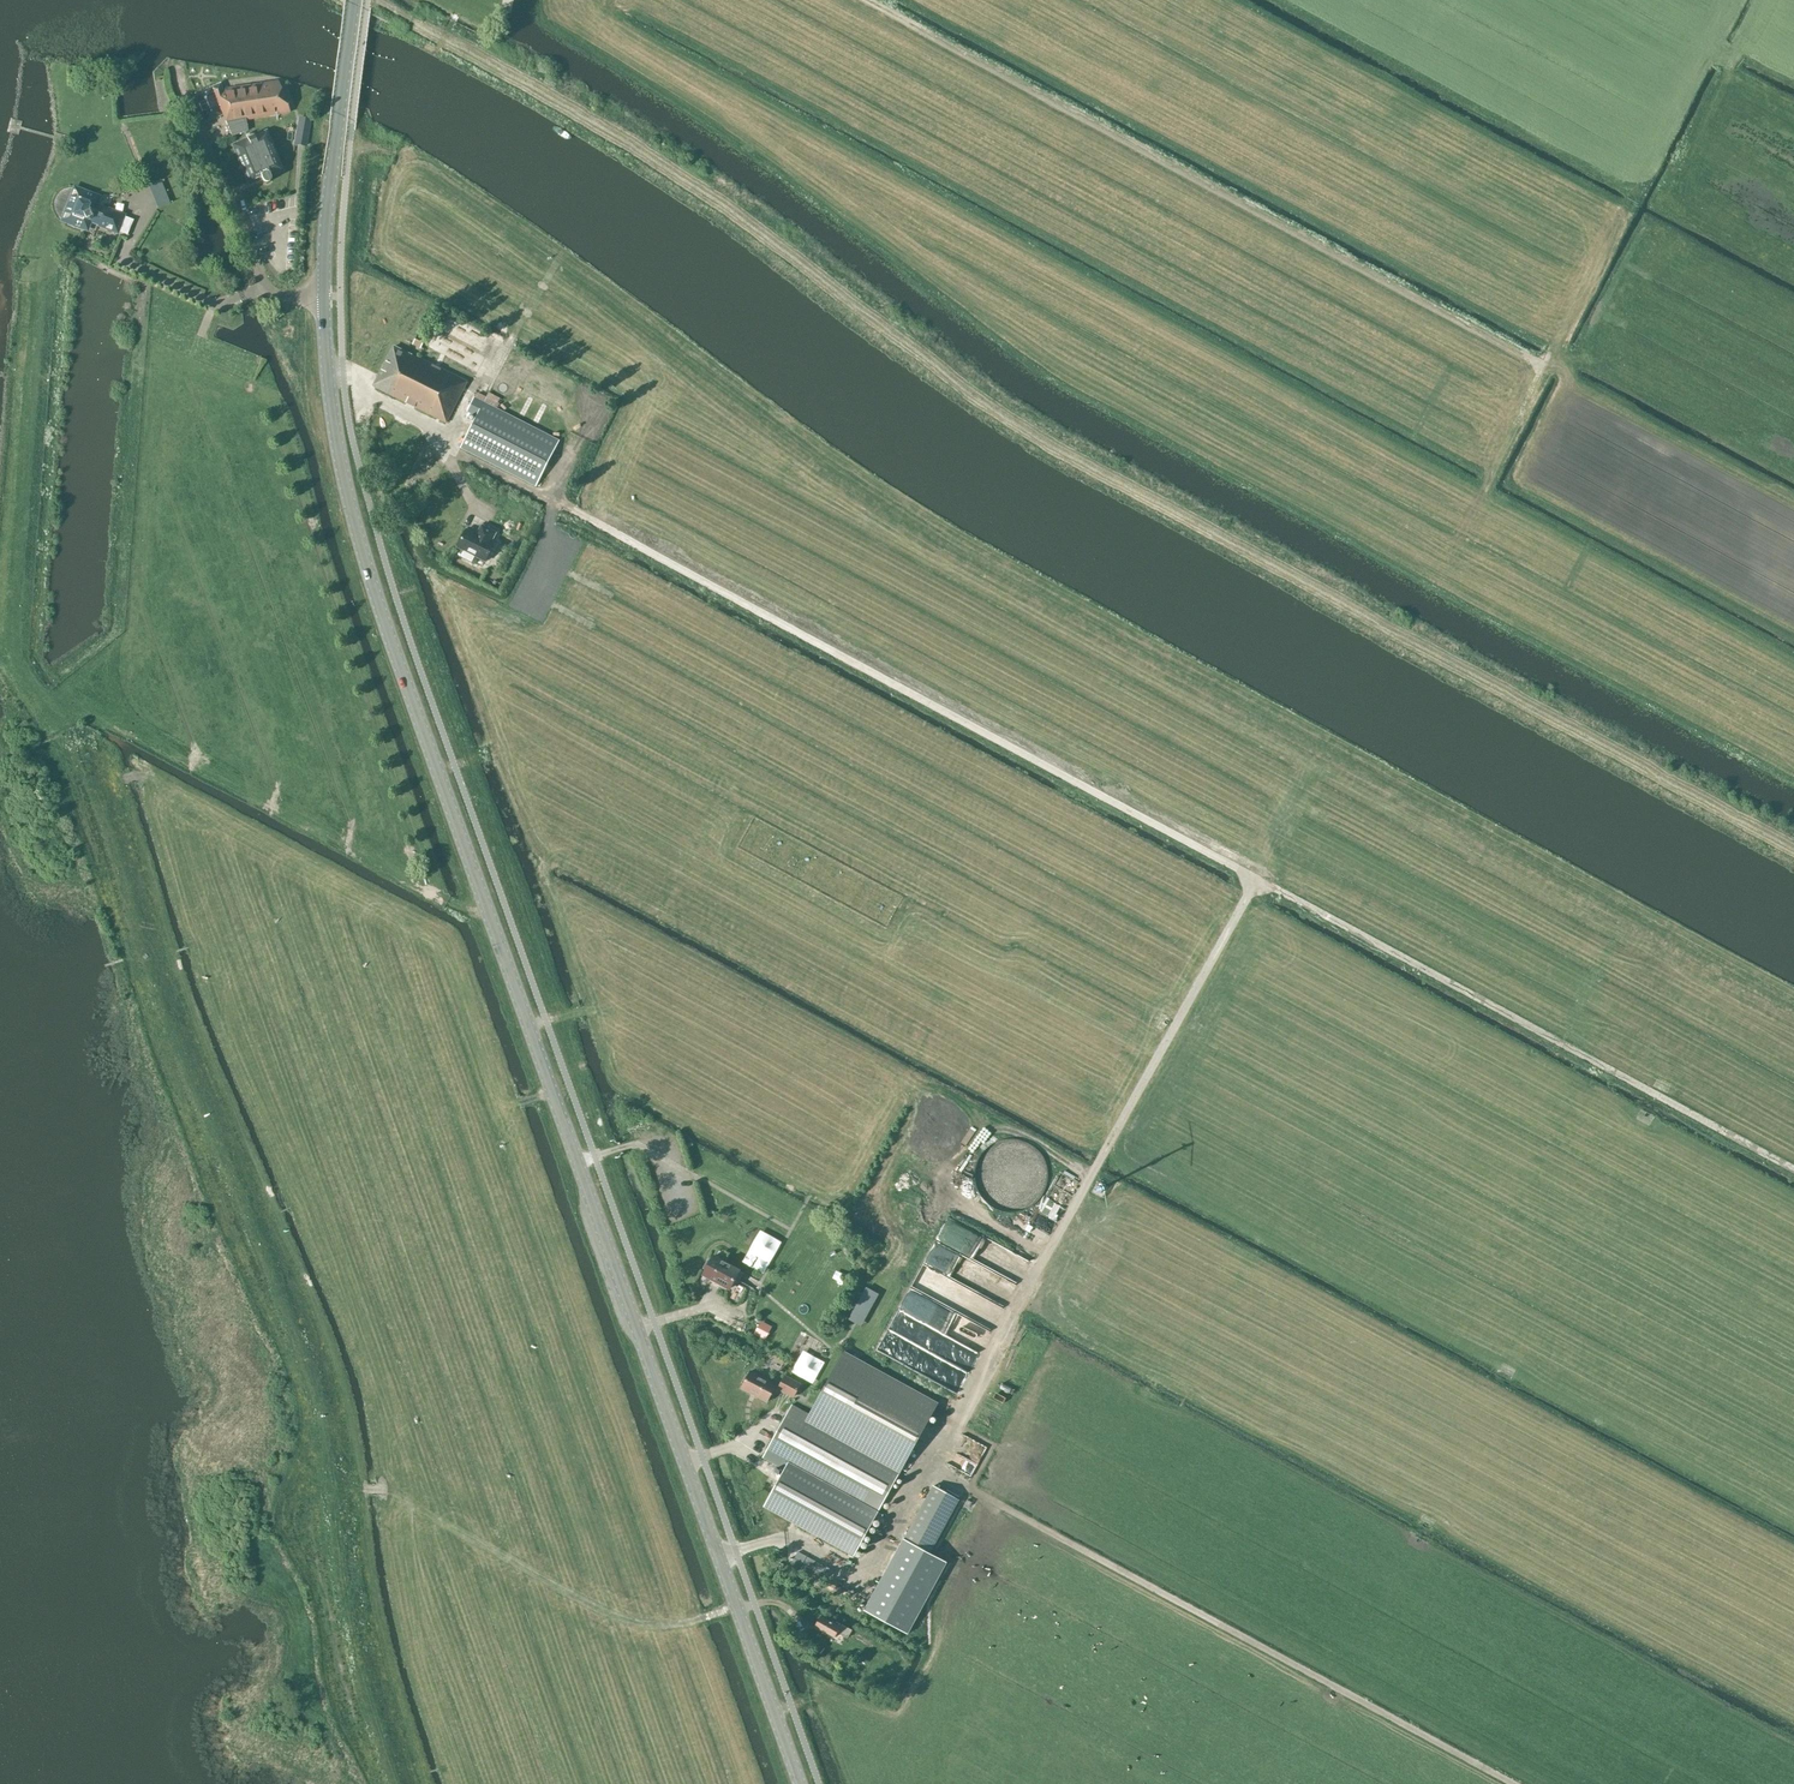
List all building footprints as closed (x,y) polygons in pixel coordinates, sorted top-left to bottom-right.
[(220,83),(195,94),(206,121),(223,114),(232,136),(247,129),(244,120),(290,112),(277,81),(250,85),(237,86),(222,89),(220,83)] [(310,120),(298,117),(293,145),(305,147),(310,120)] [(280,168),(266,134),(255,138),(254,135),(248,137),(249,141),(236,146),(251,180),(262,176),(263,180),(264,180),(264,181),(265,182),(267,182),(268,182),(269,182),(270,181),(271,181),(271,180),(271,179),(272,179),(272,178),(272,177),(271,176),(270,173),(280,168)] [(89,221),(117,232),(126,235),(132,220),(123,217),(123,215),(94,204),(97,197),(81,191),(77,202),(71,199),(66,213),(72,215),(70,222),(85,228),(87,222),(89,221)] [(498,333),(489,346),(497,351),(506,338),(498,333)] [(425,339),(417,335),(414,344),(421,347),(425,339)] [(467,383),(394,346),(378,376),(380,377),(375,387),(446,422),(467,383)] [(536,360),(525,388),(534,391),(545,364),(536,360)] [(460,447),(536,486),(559,440),(474,398),(467,411),(476,416),(460,447)] [(520,414),(523,407),(502,399),(500,407),(520,414)] [(496,532),(481,525),(479,528),(476,534),(466,529),(457,547),(464,551),(461,556),(471,561),(474,556),(485,561),(494,543),(491,541),(496,532)] [(746,1250),(770,1263),(782,1239),(758,1226),(746,1250)] [(705,1270),(707,1271),(704,1276),(731,1291),(741,1273),(714,1258),(711,1263),(709,1261),(705,1270)] [(876,1297),(870,1294),(868,1294),(860,1307),(861,1310),(868,1313),(870,1312),(877,1299),(876,1297)] [(759,1329),(768,1330),(769,1322),(760,1320),(759,1329)] [(899,1329),(910,1329),(910,1320),(894,1320),(894,1324),(899,1324),(899,1329)] [(886,1329),(876,1350),(940,1380),(950,1358),(886,1329)] [(801,1360),(804,1352),(809,1353),(815,1336),(798,1331),(789,1356),(801,1360)] [(1039,1335),(1034,1344),(1044,1349),(1049,1341),(1039,1335)] [(938,1399),(844,1349),(809,1414),(791,1404),(763,1457),(784,1468),(778,1478),(764,1505),(854,1554),(869,1527),(938,1399)] [(776,1384),(750,1371),(741,1388),(767,1401),(776,1384)] [(786,1376),(785,1375),(778,1388),(794,1396),(797,1392),(800,1393),(806,1382),(788,1373),(786,1376)] [(970,1462),(972,1456),(962,1453),(960,1459),(970,1462)] [(933,1485),(922,1505),(904,1539),(930,1553),(959,1499),(933,1485)] [(904,1538),(864,1610),(907,1633),(947,1562),(930,1553),(904,1539),(904,1538)] [(840,1627),(820,1616),(815,1626),(835,1637),(837,1632),(847,1638),(851,1630),(841,1625),(840,1627)]
